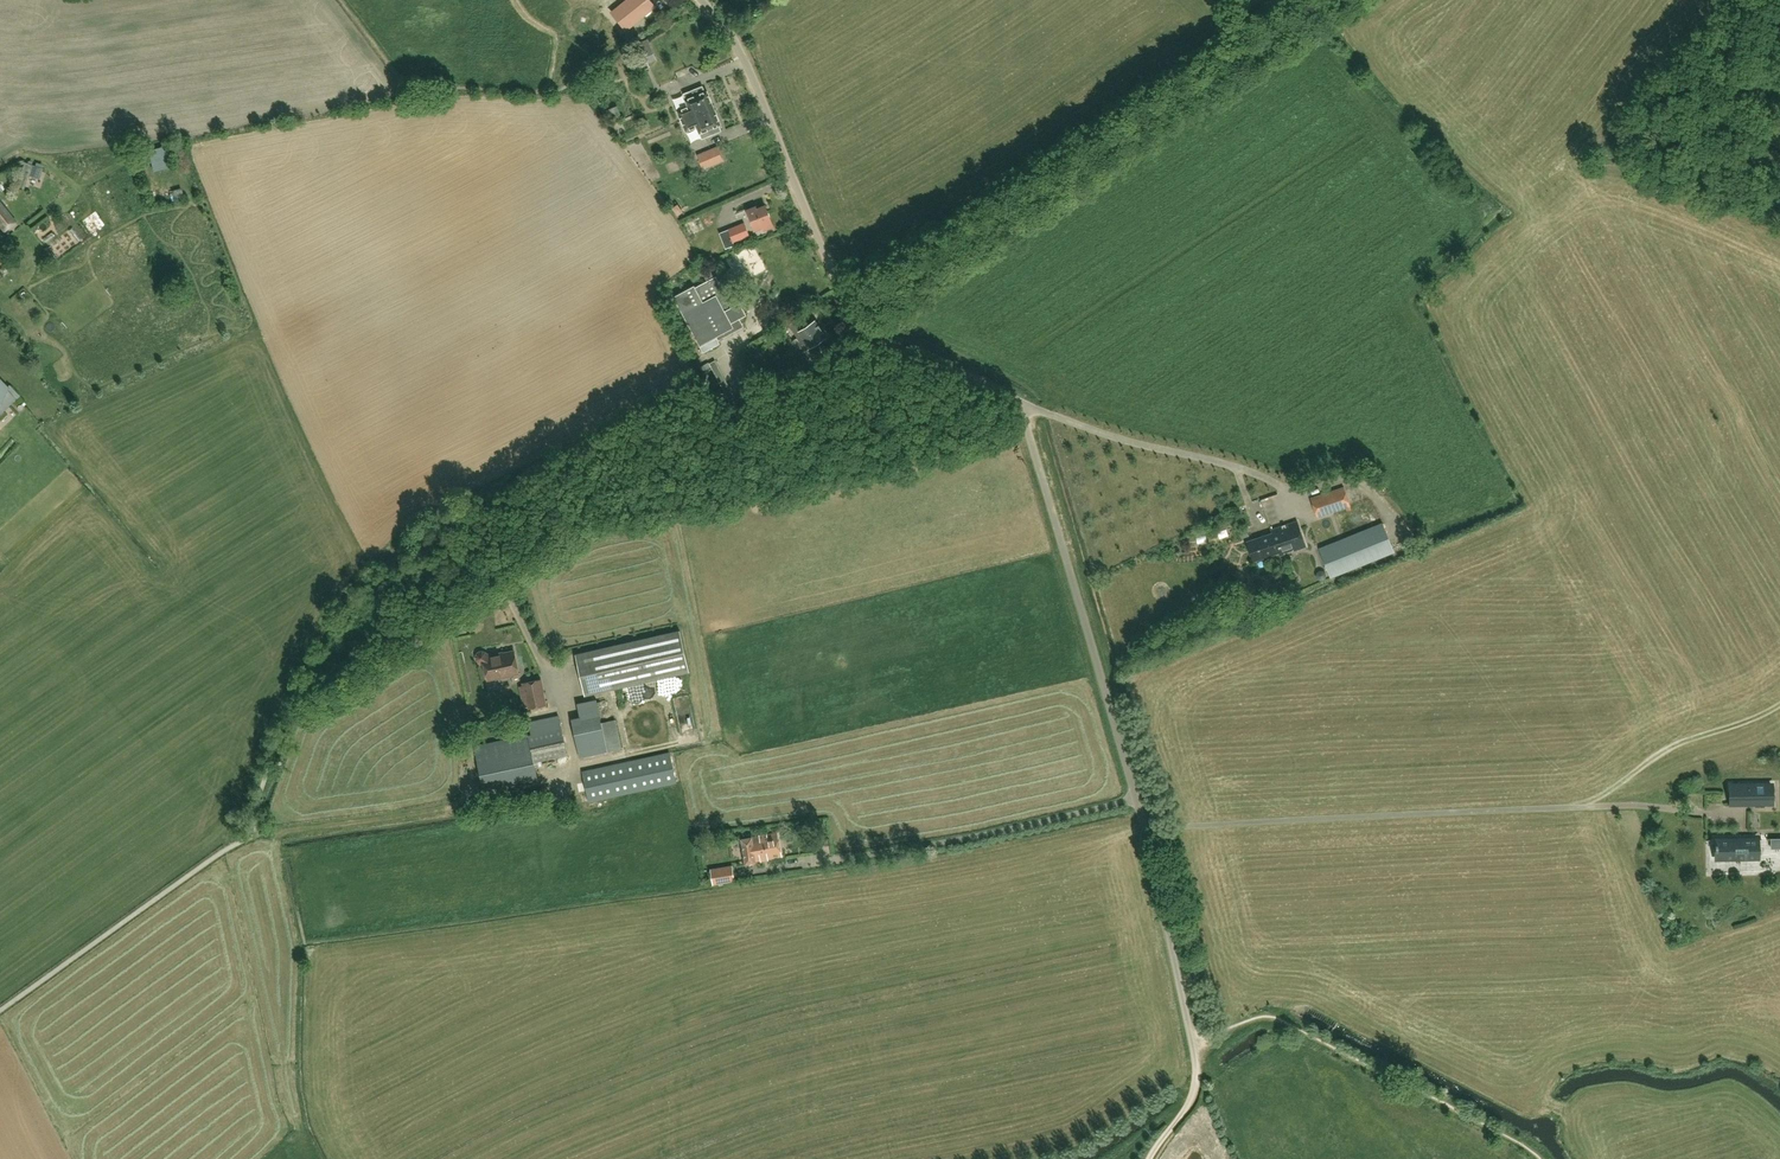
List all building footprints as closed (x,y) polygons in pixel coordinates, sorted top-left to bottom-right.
[(649,0),(627,0),(612,12),(626,30),(655,7),(649,0)] [(647,37),(618,66),(625,72),(635,62),(639,70),(657,60),(647,37)] [(682,121),(714,108),(707,91),(705,92),(703,86),(684,94),(686,99),(686,100),(688,106),(677,110),(682,121)] [(721,124),(714,108),(682,121),(686,131),(697,127),(699,133),(700,133),(702,138),(721,131),(719,125),(721,124)] [(649,148),(655,147),(653,134),(647,135),(649,148)] [(723,160),(718,147),(698,155),(703,168),(723,160)] [(22,170),(16,186),(24,188),(29,172),(22,170)] [(1,225),(12,216),(0,201),(0,224),(1,225)] [(756,206),(747,210),(755,230),(762,227),(763,230),(774,226),(766,207),(758,211),(756,206)] [(745,222),(728,229),(733,241),(749,235),(745,222)] [(732,266),(731,276),(739,277),(740,267),(732,266)] [(728,297),(716,276),(696,287),(695,285),(674,296),(700,345),(716,336),(717,337),(700,346),(703,353),(720,344),(718,340),(744,326),(740,318),(747,315),(740,302),(735,293),(728,297)] [(796,319),(790,323),(806,349),(827,337),(815,319),(802,327),(796,319)] [(801,352),(788,361),(786,363),(791,370),(793,368),(806,359),(801,352)] [(716,360),(709,363),(714,372),(720,369),(716,360)] [(1352,496),(1358,493),(1352,481),(1346,485),(1352,496)] [(1310,498),(1317,516),(1350,505),(1343,486),(1310,498)] [(1271,529),(1272,533),(1247,541),(1253,560),(1278,552),(1279,555),(1306,546),(1297,520),(1271,529)] [(1382,523),(1320,548),(1331,576),(1394,551),(1382,523)] [(1249,536),(1246,528),(1239,531),(1242,539),(1249,536)] [(680,629),(575,653),(585,695),(689,670),(680,629)] [(514,650),(490,656),(485,653),(482,652),(480,652),(478,654),(477,657),(477,659),(479,661),(484,664),(488,679),(500,677),(500,678),(510,676),(510,675),(519,673),(514,650)] [(524,682),(525,684),(520,685),(524,707),(529,706),(530,708),(546,705),(540,679),(524,682)] [(616,719),(602,723),(597,699),(577,704),(580,720),(572,722),(580,758),(622,749),(616,719)] [(531,734),(529,735),(529,734),(474,746),(483,790),(538,779),(535,762),(557,757),(568,755),(560,715),(529,722),(531,734)] [(675,753),(670,754),(670,753),(583,772),(589,802),(676,783),(676,782),(681,781),(675,753)] [(443,776),(455,775),(455,765),(442,766),(443,776)] [(1732,785),(1732,804),(1772,803),(1772,784),(1732,785)] [(778,832),(752,836),(742,838),(746,862),(756,861),(756,860),(782,856),(778,832)] [(1757,839),(1717,840),(1717,858),(1758,857),(1757,839)] [(735,880),(733,866),(711,869),(713,883),(735,880)]
